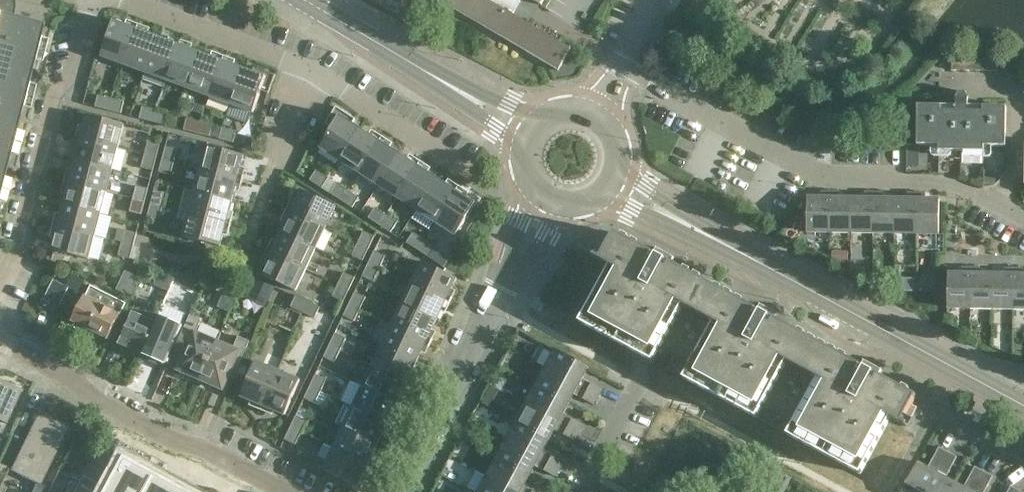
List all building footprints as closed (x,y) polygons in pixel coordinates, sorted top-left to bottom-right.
[(4,177),(43,25),(8,15),(9,13),(8,13),(11,0),(0,0),(0,192),(4,177)] [(441,1),(558,71),(572,48),(514,13),(517,8),(521,11),(526,1),(524,0),(442,0),(441,1)] [(123,64),(138,23),(130,20),(128,25),(114,20),(101,56),(123,64)] [(138,23),(123,64),(144,72),(158,36),(146,32),(147,27),(138,23)] [(158,36),(144,72),(145,72),(142,79),(164,87),(167,80),(181,39),(172,36),(171,41),(158,36)] [(188,88),(201,52),(188,48),(190,43),(181,39),(167,80),(188,88)] [(201,52),(188,88),(209,96),(224,56),(215,52),(213,57),(201,52)] [(224,56),(209,96),(231,104),(244,68),(231,63),(233,59),(224,56)] [(244,68),(231,104),(253,112),(261,91),(269,94),(276,75),(254,67),(252,71),(244,68)] [(984,146),(1006,146),(1006,106),(968,105),(969,98),(965,92),(959,92),(956,96),(956,105),(907,104),(907,144),(939,145),(939,151),(984,151),(984,146)] [(107,110),(110,98),(98,95),(95,107),(107,110)] [(110,98),(107,110),(121,114),(124,102),(110,98)] [(152,122),(156,110),(143,106),(140,118),(152,122)] [(340,160),(361,128),(353,123),(356,119),(337,107),(326,123),(332,128),(320,147),(340,160)] [(156,110),(152,122),(166,125),(169,113),(156,110)] [(76,135),(117,147),(123,124),(87,114),(83,129),(78,127),(76,135)] [(197,133),(200,121),(187,118),(184,130),(197,133)] [(200,121),(197,133),(210,137),(213,125),(200,121)] [(219,139),(233,143),(237,131),(222,127),(219,139)] [(359,173),(382,136),(377,133),(374,137),(361,128),(340,160),(359,173)] [(75,159),(112,169),(117,147),(76,135),(73,146),(78,147),(75,159)] [(382,136),(359,173),(378,185),(399,153),(386,144),(388,140),(382,136)] [(145,154),(157,157),(160,145),(148,141),(145,154)] [(162,159),(174,162),(178,149),(166,146),(162,159)] [(244,155),(207,146),(201,169),(243,179),(245,171),(240,170),(244,155)] [(399,153),(378,185),(398,197),(421,161),(413,156),(410,160),(399,153)] [(157,157),(145,154),(142,167),(153,170),(157,157)] [(64,179),(106,191),(112,169),(75,159),(71,173),(66,172),(64,179)] [(174,162),(162,159),(159,172),(171,175),(174,162)] [(417,210),(437,178),(425,170),(428,166),(421,161),(398,197),(417,210)] [(195,191),(232,200),(235,188),(240,189),(243,179),(201,169),(195,191)] [(310,180),(322,188),(329,178),(316,170),(310,180)] [(983,184),(995,184),(995,170),(983,170),(983,184)] [(428,229),(434,221),(436,222),(459,186),(452,181),(449,185),(437,178),(417,210),(411,218),(428,229)] [(63,203),(100,213),(106,191),(64,179),(62,189),(67,191),(63,203)] [(341,200),(348,190),(337,183),(330,193),(341,200)] [(133,198),(145,202),(149,189),(137,186),(133,198)] [(459,186),(436,222),(456,235),(477,203),(464,195),(467,191),(459,186)] [(151,204),(163,206),(166,193),(154,190),(151,204)] [(287,209),(326,228),(336,206),(302,190),(295,203),(291,201),(287,209)] [(348,190),(341,200),(353,208),(359,197),(348,190)] [(189,213),(232,223),(234,215),(229,214),(232,200),(195,191),(189,213)] [(828,232),(829,191),(822,191),(821,195),(807,195),(807,232),(828,232)] [(829,191),(828,232),(850,233),(850,196),(840,196),(839,191),(829,191)] [(850,196),(850,233),(871,233),(873,191),(865,191),(865,197),(850,196)] [(873,191),(871,233),(893,233),(893,197),(882,197),(882,191),(873,191)] [(893,197),(893,233),(914,234),(915,192),(908,192),(908,198),(893,197)] [(915,192),(914,234),(939,234),(940,198),(926,198),(926,192),(915,192)] [(145,202),(133,198),(130,211),(142,215),(145,202)] [(53,224),(95,235),(100,213),(63,203),(60,217),(55,216),(53,224)] [(163,206),(151,204),(148,216),(160,219),(163,206)] [(380,225),(386,215),(375,208),(369,218),(380,225)] [(282,232),(316,248),(326,228),(287,209),(283,217),(287,220),(282,232)] [(183,237),(220,246),(224,232),(229,233),(232,223),(189,213),(183,237)] [(386,215),(380,225),(391,232),(398,222),(386,215)] [(95,235),(53,224),(50,234),(55,235),(51,249),(88,259),(95,235)] [(122,242),(134,245),(137,233),(125,230),(122,242)] [(358,243),(369,248),(375,236),(364,231),(358,243)] [(267,250),(306,269),(316,248),(282,232),(276,245),(271,242),(267,250)] [(418,250),(425,239),(413,232),(407,242),(418,250)] [(653,252),(615,232),(610,241),(605,238),(595,257),(611,265),(580,322),(640,354),(861,474),(891,417),(907,426),(917,407),(912,404),(917,395),(879,375),(882,369),(863,359),(860,365),(776,319),(779,313),(759,303),(756,308),(672,263),(675,257),(656,246),(653,252)] [(436,247),(426,240),(425,239),(418,250),(429,257),(436,247)] [(134,245),(122,242),(119,256),(130,259),(134,245)] [(369,248),(358,243),(352,255),(363,260),(369,248)] [(306,269),(267,250),(263,259),(268,261),(262,274),(296,291),(306,269)] [(369,263),(380,268),(386,256),(375,250),(369,263)] [(217,259),(208,278),(226,286),(235,267),(217,259)] [(412,283),(451,302),(455,294),(450,291),(457,278),(422,261),(412,283)] [(380,268),(369,263),(363,274),(374,280),(380,268)] [(969,309),(969,267),(963,267),(962,273),(948,273),(948,308),(969,309)] [(969,267),(969,309),(991,309),(991,273),(980,273),(980,267),(969,267)] [(991,273),(991,309),(1013,309),(1013,267),(1006,267),(1005,273),(991,273)] [(1013,309),(1023,309),(1023,274),(1023,267),(1013,267),(1013,309)] [(338,284),(349,289),(355,277),(344,272),(338,284)] [(173,281),(156,274),(159,283),(170,287),(173,281)] [(266,305),(274,285),(257,277),(248,297),(266,305)] [(51,282),(45,294),(59,300),(64,289),(51,282)] [(402,304),(436,320),(442,308),(447,310),(451,302),(412,283),(402,304)] [(349,289),(338,284),(333,296),(344,301),(349,289)] [(127,303),(91,286),(86,296),(85,295),(72,321),(109,339),(127,303)] [(197,292),(188,288),(184,296),(194,300),(197,292)] [(349,304),(360,309),(366,297),(355,291),(349,304)] [(302,312),(306,301),(296,296),(291,307),(302,312)] [(119,343),(127,347),(128,351),(140,357),(156,322),(160,313),(148,308),(150,302),(139,297),(119,343)] [(306,301),(302,312),(315,318),(320,307),(306,301)] [(360,309),(349,304),(344,316),(355,321),(360,309)] [(392,324),(431,343),(435,335),(431,333),(436,320),(402,304),(392,324)] [(198,382),(216,341),(196,333),(202,320),(190,315),(174,353),(184,358),(179,369),(190,374),(188,378),(198,382)] [(156,322),(140,357),(141,357),(154,362),(157,360),(165,363),(183,322),(172,318),(168,327),(156,322)] [(383,345),(417,361),(423,349),(427,351),(431,343),(392,324),(383,345)] [(330,345),(341,350),(346,338),(335,333),(330,345)] [(216,341),(198,382),(210,387),(212,383),(223,388),(228,377),(234,379),(250,341),(239,336),(233,349),(216,341)] [(341,350),(330,345),(324,357),(335,362),(341,350)] [(373,366),(412,384),(416,376),(411,373),(417,361),(383,345),(373,366)] [(544,367),(598,396),(602,388),(583,378),(589,366),(555,348),(544,367)] [(261,410),(278,370),(256,361),(241,396),(255,402),(253,406),(261,410)] [(363,386),(397,403),(403,390),(408,392),(412,384),(373,366),(363,386)] [(535,385),(569,403),(574,394),(593,404),(598,396),(544,367),(535,385)] [(278,370),(261,410),(270,413),(272,409),(286,415),(300,380),(278,370)] [(310,386),(321,391),(327,379),(316,374),(310,386)] [(497,374),(491,385),(502,390),(508,379),(497,374)] [(8,438),(1,435),(20,393),(21,393),(22,391),(0,381),(0,455),(8,438)] [(525,403),(578,432),(583,424),(563,413),(569,403),(535,385),(525,403)] [(321,391),(310,386),(304,398),(315,403),(321,391)] [(353,407),(392,425),(396,417),(391,415),(397,403),(363,386),(353,407)] [(515,421),(550,439),(555,430),(560,433),(574,440),(578,432),(525,403),(515,421)] [(343,427),(378,444),(384,431),(388,434),(392,425),(353,407),(343,427)] [(69,426),(39,412),(10,470),(40,485),(69,426)] [(291,427),(302,432),(307,420),(296,415),(291,427)] [(505,439),(559,468),(564,460),(544,449),(550,439),(515,421),(505,439)] [(302,432),(291,427),(285,439),(296,444),(302,432)] [(334,448),(372,467),(376,459),(372,457),(378,444),(343,427),(334,448)] [(496,457),(530,475),(536,466),(555,476),(559,468),(505,439),(496,457)] [(358,486),(364,473),(369,475),(372,467),(334,448),(333,449),(324,444),(319,456),(328,460),(323,470),(358,486)] [(948,451),(939,446),(928,467),(918,462),(901,491),(926,491),(948,451)] [(948,451),(926,491),(949,491),(955,482),(946,477),(957,456),(948,451)] [(102,491),(186,491),(121,457),(102,491)] [(518,491),(537,491),(525,485),(530,475),(496,457),(486,475),(518,491)] [(984,471),(975,466),(964,486),(955,482),(949,491),(972,491),(984,471)] [(69,474),(58,469),(48,491),(61,491),(69,474)] [(984,471),(972,491),(984,491),(993,476),(984,471)] [(486,475),(477,491),(518,491),(486,475)]
